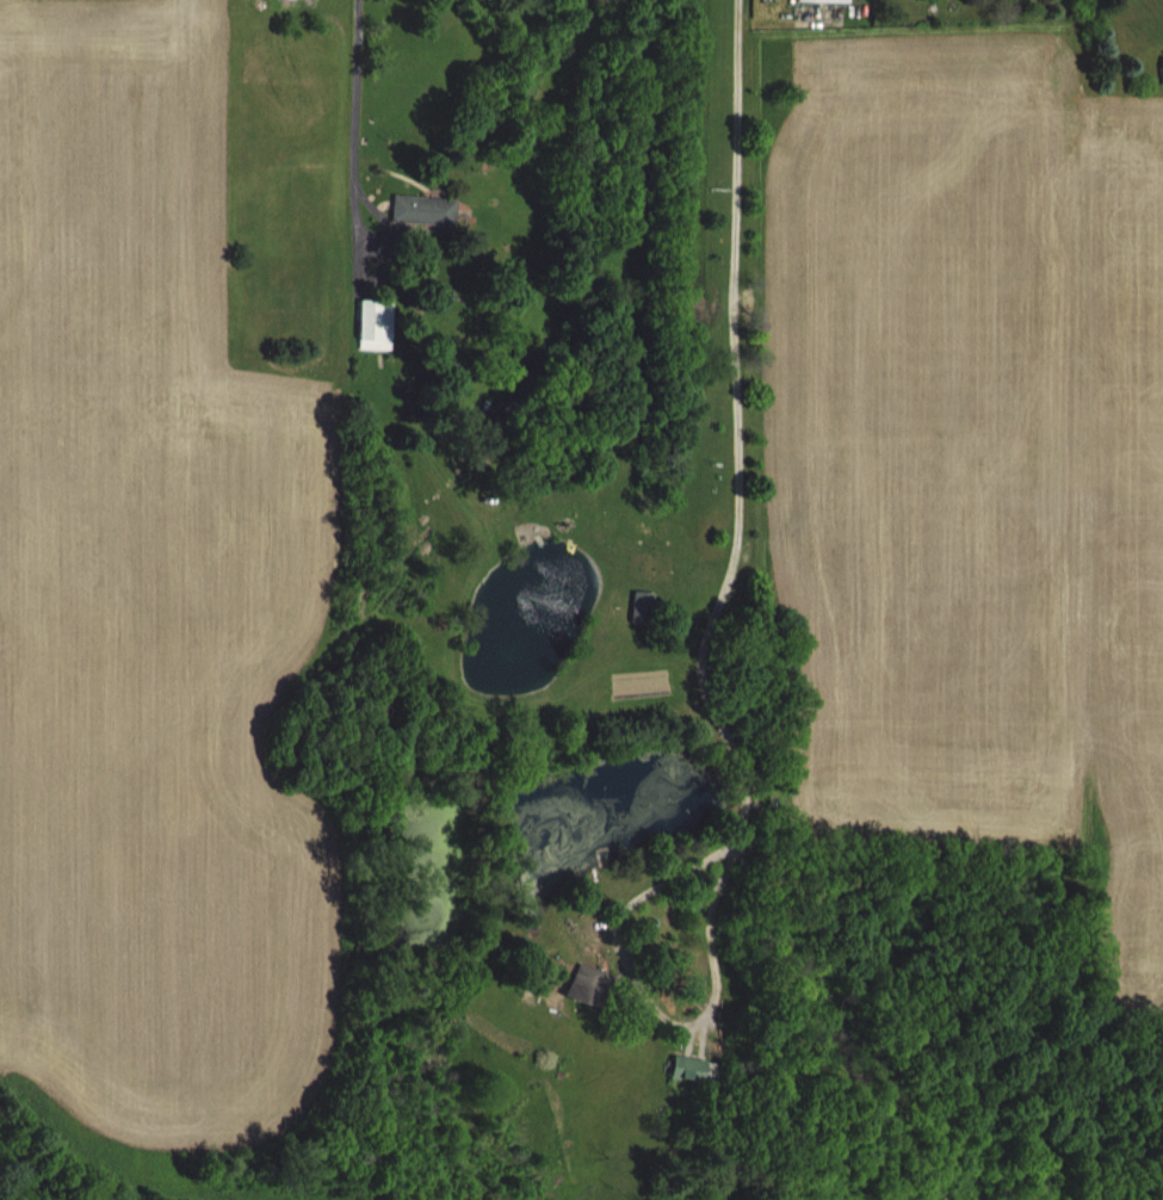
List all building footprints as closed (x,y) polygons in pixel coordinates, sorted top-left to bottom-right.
[(450,200),(388,195),(385,222),(448,227),(450,200)] [(385,351),(385,300),(351,300),(351,351),(385,351)] [(605,977),(577,961),(558,994),(585,1010),(605,977)] [(666,1081),(698,1083),(700,1059),(667,1057),(666,1081)]
